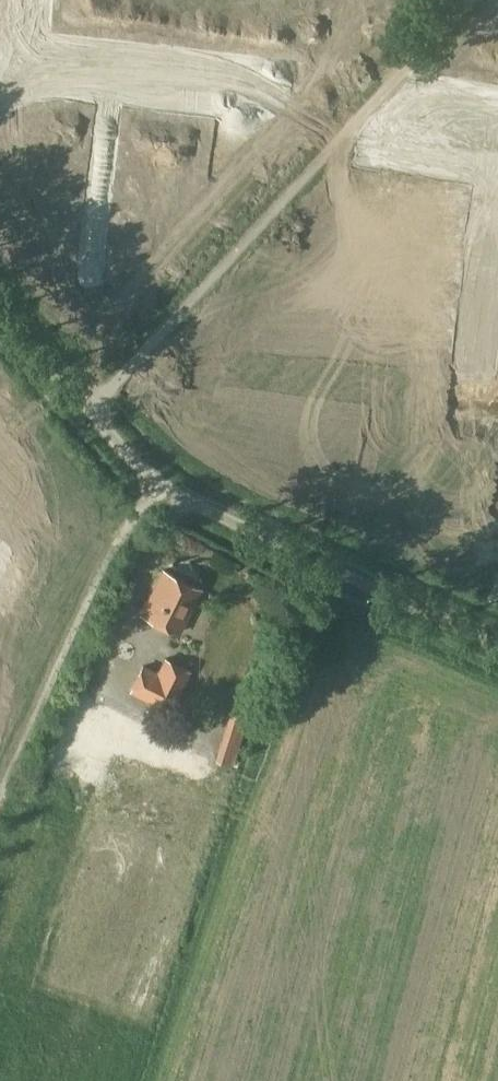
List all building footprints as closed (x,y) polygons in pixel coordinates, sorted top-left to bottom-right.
[(456,12),(466,13),(467,0),(458,0),(456,12)] [(467,14),(497,17),(497,0),(488,0),(488,1),(482,0),(468,0),(467,14)] [(456,14),(454,29),(463,30),(465,15),(456,14)] [(465,30),(484,32),(481,59),(497,61),(497,19),(467,15),(465,30)] [(126,115),(125,123),(134,124),(135,116),(126,115)] [(30,118),(28,132),(56,135),(57,121),(30,118)] [(136,121),(134,144),(163,147),(166,125),(136,121)] [(201,124),(201,132),(209,132),(209,125),(201,124)] [(125,126),(124,133),(133,134),(133,127),(125,126)] [(169,126),(167,148),(195,151),(198,129),(169,126)] [(124,136),(123,143),(131,144),(132,137),(124,136)] [(26,160),(8,139),(0,146),(0,184),(26,160)] [(135,149),(133,167),(159,172),(162,152),(135,149)] [(166,153),(165,172),(191,175),(193,155),(166,153)] [(164,178),(161,197),(189,199),(191,181),(164,178)] [(0,229),(0,243),(20,265),(38,250),(9,220),(0,229)] [(259,223),(257,234),(264,234),(266,224),(259,223)] [(111,245),(111,252),(119,253),(119,246),(111,245)] [(123,248),(120,269),(147,272),(150,252),(123,248)] [(186,264),(185,271),(192,272),(193,265),(186,264)] [(109,265),(109,273),(116,274),(117,266),(109,265)] [(179,632),(200,590),(163,571),(141,614),(179,632)] [(171,715),(192,675),(163,657),(155,673),(142,667),(131,694),(171,715)] [(126,663),(116,682),(124,686),(134,667),(126,663)] [(235,768),(257,698),(237,689),(215,764),(235,768)]
